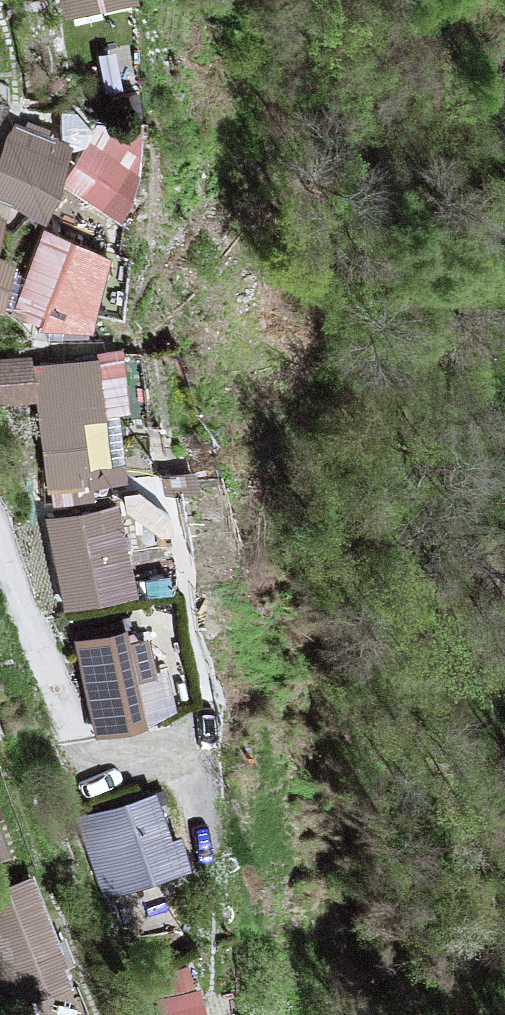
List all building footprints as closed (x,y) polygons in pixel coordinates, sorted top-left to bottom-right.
[(40,26),(105,12),(103,0),(34,0),(40,26)] [(59,172),(118,205),(143,159),(84,126),(59,172)] [(0,133),(0,209),(1,210),(21,139),(0,133)] [(38,213),(8,300),(84,326),(115,240),(38,213)] [(0,363),(0,411),(12,409),(4,362),(0,363)] [(90,362),(16,371),(32,495),(105,486),(90,362)] [(79,517),(32,526),(48,614),(96,605),(79,517)] [(99,636),(59,645),(80,739),(121,729),(99,636)] [(128,798),(69,816),(96,901),(154,883),(128,798)] [(0,889),(0,997),(2,1004),(46,988),(8,886),(0,889)] [(135,986),(144,1014),(181,1014),(168,976),(135,986)]
